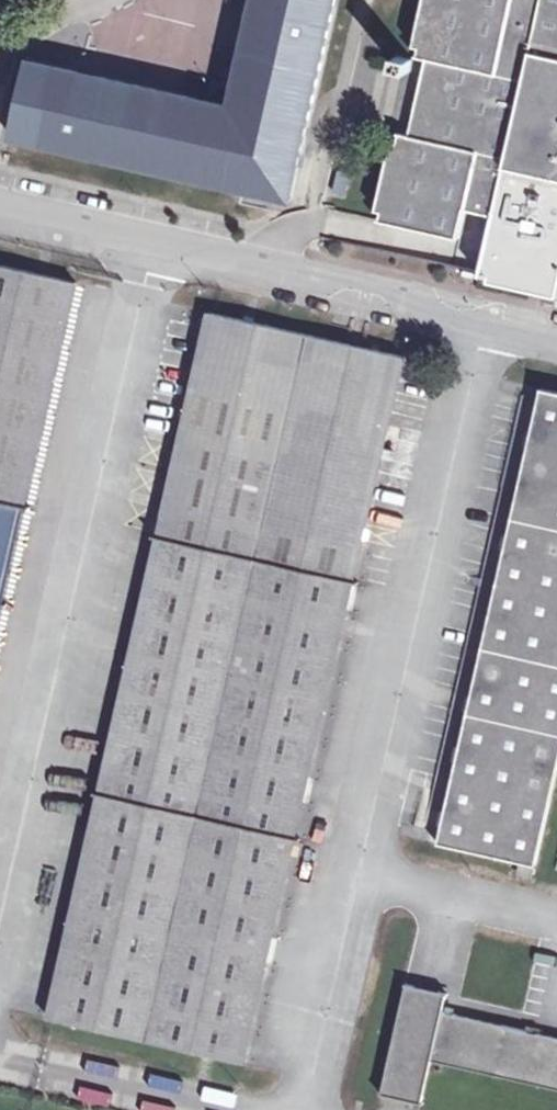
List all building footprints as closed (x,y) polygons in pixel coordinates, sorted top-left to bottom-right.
[(232,109),(37,67),(20,148),(298,208),(342,0),(255,0),(232,109)] [(417,52),(426,54),(409,130),(399,128),(379,216),(457,234),(464,205),(491,211),(478,269),(556,287),(556,0),(429,0),(417,52)] [(0,258),(0,600),(73,274),(0,258)] [(398,348),(205,305),(47,1012),(240,1055),(398,348)] [(540,380),(437,838),(532,860),(556,750),(556,384),(540,380)] [(443,988),(404,979),(380,1089),(419,1097),(443,988)] [(439,1007),(428,1056),(556,1084),(556,1033),(439,1007)]
